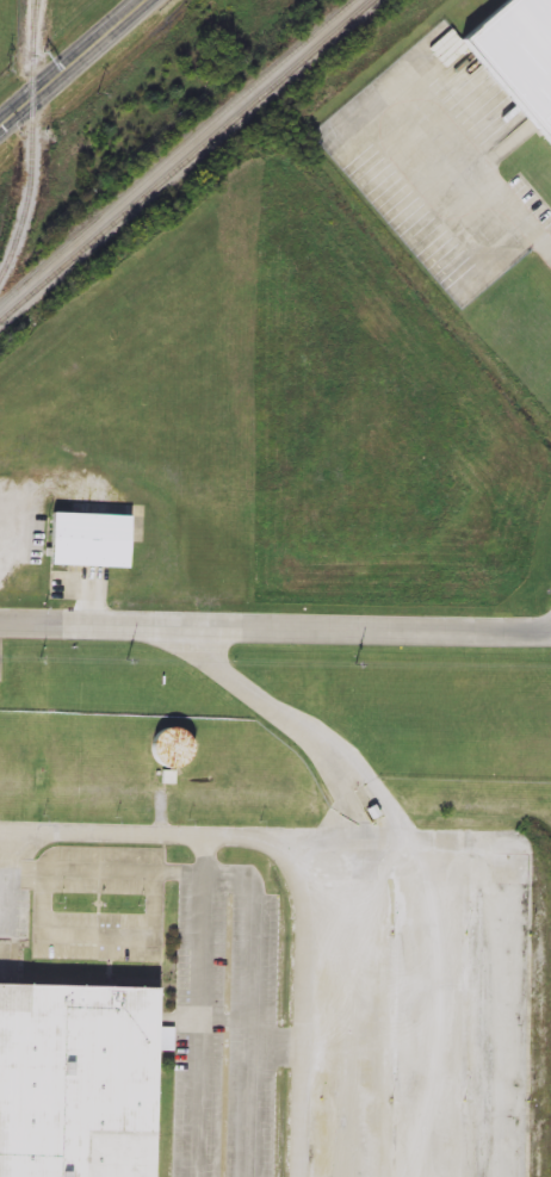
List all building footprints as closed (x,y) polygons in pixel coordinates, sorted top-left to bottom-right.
[(460,36),(506,0),(550,0),(550,151),(460,36)] [(125,569),(49,565),(50,514),(128,516),(125,569)] [(181,731),(181,775),(156,775),(156,731),(181,731)] [(157,993),(0,989),(0,1176),(153,1176),(157,993)]
